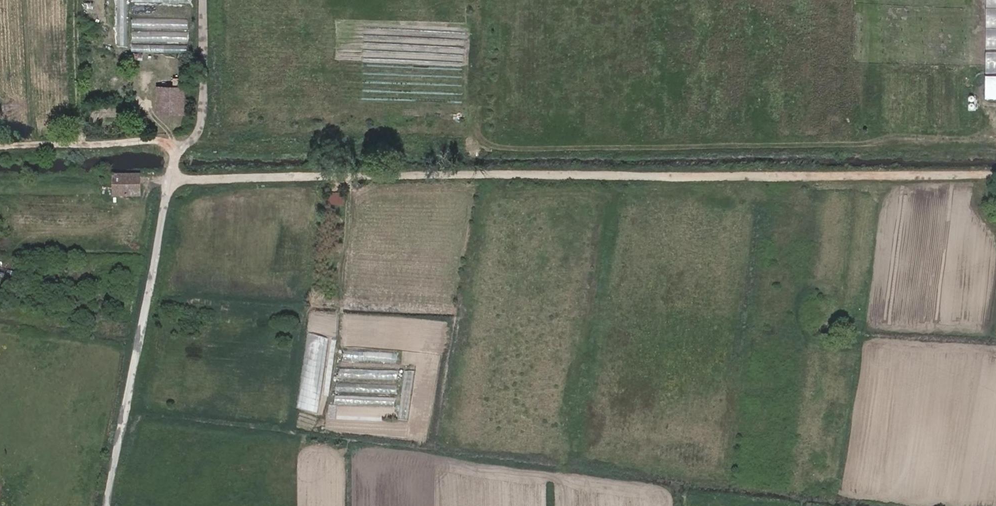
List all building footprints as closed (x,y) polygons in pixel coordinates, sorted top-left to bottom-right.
[(115,46),(126,46),(127,0),(116,0),(115,46)] [(985,98),(995,99),(995,0),(986,0),(985,98)] [(144,12),(143,5),(132,6),(133,13),(144,12)] [(183,112),(183,87),(157,87),(157,113),(183,112)] [(139,174),(132,174),(113,175),(115,197),(139,196),(139,174)] [(343,205),(343,193),(328,192),(328,205),(343,205)] [(823,312),(822,326),(835,327),(836,314),(823,312)] [(342,351),(342,362),(397,363),(398,352),(342,351)] [(397,394),(397,382),(398,382),(398,370),(337,368),(336,392),(397,394)] [(820,429),(821,407),(812,406),(811,428),(820,429)]
